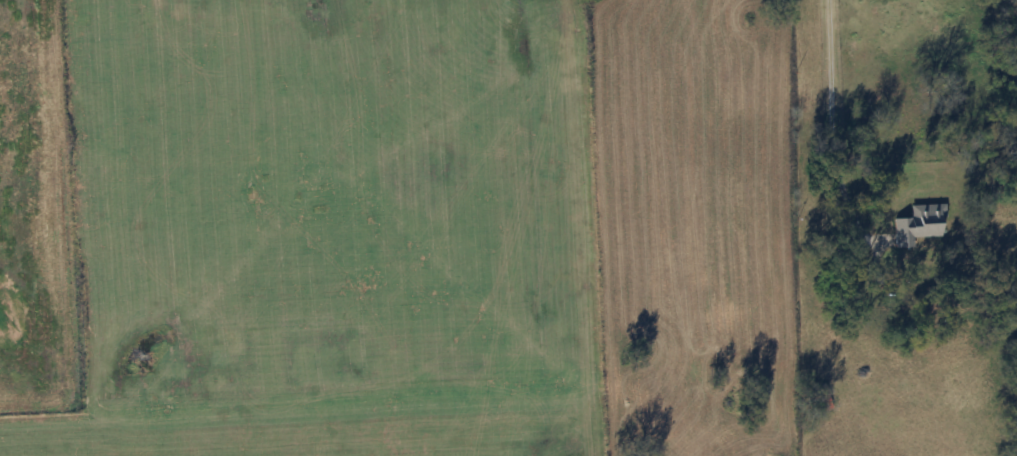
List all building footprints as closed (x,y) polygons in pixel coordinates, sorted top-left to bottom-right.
[(913,206),(914,219),(897,219),(898,249),(911,249),(911,238),(947,237),(946,205),(913,206)]
